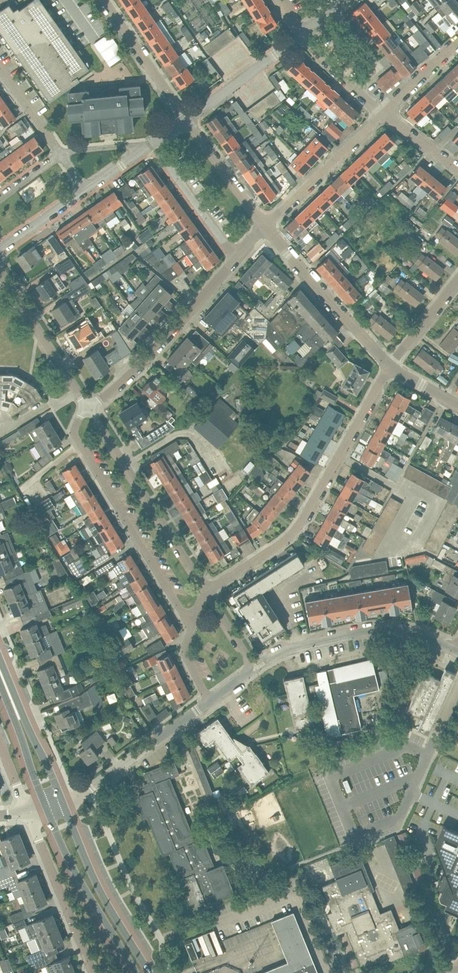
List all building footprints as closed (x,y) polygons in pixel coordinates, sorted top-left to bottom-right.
[(142,96),(140,96),(139,85),(119,87),(120,93),(88,96),(88,90),(80,91),(75,84),(79,81),(76,77),(88,69),(39,0),(32,0),(18,10),(17,8),(13,11),(8,5),(0,10),(0,33),(48,102),(64,91),(69,98),(69,103),(67,103),(69,120),(82,118),(83,134),(100,132),(100,131),(115,130),(115,131),(132,129),(131,114),(143,112),(142,96)] [(140,0),(138,0),(126,8),(134,19),(147,11),(140,0)] [(227,6),(224,0),(223,0),(219,3),(223,9),(227,6)] [(263,0),(244,0),(249,9),(263,0)] [(270,12),(263,0),(249,9),(257,20),(270,12)] [(402,4),(407,10),(410,7),(413,10),(420,4),(417,0),(410,6),(406,1),(402,4)] [(439,4),(435,8),(442,17),(457,4),(455,0),(444,0),(439,4)] [(169,1),(162,5),(167,14),(170,12),(169,12),(174,9),(169,1)] [(373,13),(370,10),(364,2),(352,12),(361,22),(373,13)] [(416,14),(424,7),(421,3),(420,4),(413,10),(416,14)] [(436,22),(440,25),(444,22),(448,28),(450,26),(455,32),(457,29),(457,4),(442,17),(436,22)] [(227,6),(223,9),(226,15),(231,12),(227,6)] [(169,12),(170,12),(174,18),(179,15),(174,9),(169,12)] [(155,22),(147,11),(134,19),(142,31),(155,22)] [(257,20),(264,32),(277,23),(270,12),(257,20)] [(405,22),(410,18),(405,12),(400,16),(405,22)] [(381,23),(373,13),(361,22),(369,33),(381,23)] [(433,17),(424,25),(426,27),(423,30),(424,31),(428,29),(436,22),(433,17)] [(410,18),(405,22),(410,28),(415,24),(410,18)] [(163,33),(155,22),(142,31),(150,42),(163,33)] [(440,25),(436,22),(428,29),(431,32),(432,32),(440,25)] [(390,34),(381,23),(369,33),(378,44),(390,34)] [(185,35),(190,31),(186,26),(181,29),(185,35)] [(223,31),(228,38),(231,41),(236,38),(228,28),(225,30),(223,31)] [(414,32),(413,33),(416,38),(422,33),(418,29),(414,32)] [(431,32),(428,29),(424,31),(424,32),(438,48),(442,44),(432,32),(431,32)] [(390,34),(378,44),(387,55),(399,45),(394,39),(398,35),(394,30),(390,34)] [(190,31),(185,35),(189,41),(194,38),(190,31)] [(208,35),(205,31),(200,34),(203,39),(208,35)] [(223,31),(218,35),(226,45),(231,41),(228,38),(223,31)] [(247,46),(252,43),(243,31),(238,35),(247,46)] [(125,55),(109,33),(94,43),(110,66),(125,55)] [(170,45),(163,33),(150,42),(158,53),(170,45)] [(213,39),(217,44),(221,49),(226,45),(218,35),(213,39)] [(413,42),(409,37),(399,45),(387,55),(395,65),(412,52),(408,47),(413,42)] [(213,39),(209,42),(216,52),(221,49),(217,44),(213,39)] [(403,75),(404,76),(435,51),(429,43),(427,40),(422,43),(412,52),(395,65),(399,70),(403,75)] [(209,42),(204,46),(211,56),(216,52),(209,42)] [(178,56),(170,45),(158,53),(165,65),(178,56)] [(186,67),(178,56),(165,65),(173,76),(186,67)] [(216,69),(207,58),(203,61),(212,73),(216,69)] [(308,67),(298,58),(288,69),(298,78),(308,67)] [(173,76),(181,87),(194,79),(186,67),(173,76)] [(308,88),(318,76),(308,67),(298,78),(308,88)] [(384,90),(387,88),(398,79),(398,78),(403,75),(399,70),(394,73),(391,69),(377,81),(384,90)] [(443,78),(452,88),(456,93),(457,91),(457,76),(452,69),(443,78)] [(280,86),(277,81),(272,74),(268,77),(276,89),(279,87),(280,86)] [(318,97),(328,85),(318,76),(308,88),(318,97)] [(452,88),(443,78),(434,86),(443,96),(449,102),(454,97),(448,91),(452,88)] [(328,106),(339,95),(328,85),(318,97),(328,106)] [(443,96),(434,86),(425,95),(434,105),(443,96)] [(279,87),(276,89),(273,91),(280,101),(286,96),(279,87)] [(280,101),(273,91),(268,95),(275,104),(280,101)] [(263,98),(264,99),(270,108),(275,104),(268,95),(263,98)] [(338,115),(349,104),(339,95),(328,106),(338,115)] [(434,105),(425,95),(416,103),(425,113),(434,105)] [(258,102),(259,103),(265,112),(270,108),(264,99),(263,98),(258,102)] [(0,100),(0,114),(9,108),(2,99),(0,100)] [(236,109),(241,106),(236,100),(232,104),(236,109)] [(253,106),(260,115),(265,112),(259,103),(258,102),(253,106)] [(416,103),(407,112),(416,122),(425,113),(416,103)] [(349,124),(359,113),(349,104),(338,115),(335,119),(339,122),(342,118),(349,124)] [(302,115),(306,110),(301,105),(297,110),(302,115)] [(242,108),(241,106),(236,109),(238,111),(247,124),(251,121),(242,108)] [(253,106),(248,109),(255,119),(260,115),(253,106)] [(4,126),(8,124),(16,118),(9,108),(0,114),(0,131),(4,126)] [(306,110),(302,115),(312,124),(317,119),(306,110)] [(227,115),(221,119),(217,114),(206,122),(214,132),(230,120),(227,115)] [(21,119),(18,121),(21,126),(14,131),(15,131),(19,136),(28,129),(21,119)] [(446,119),(442,123),(439,120),(436,123),(442,131),(446,135),(454,127),(446,119)] [(232,135),(238,130),(230,120),(214,132),(221,142),(232,135)] [(259,123),(264,130),(269,127),(264,120),(259,123)] [(18,121),(13,125),(9,128),(13,133),(14,131),(21,126),(18,121)] [(254,134),(259,130),(251,121),(247,124),(254,134)] [(334,125),(332,122),(326,128),(331,133),(327,136),(333,142),(342,132),(334,125)] [(278,135),(284,129),(280,125),(274,131),(278,135)] [(331,133),(326,128),(326,127),(322,132),(327,136),(331,133)] [(259,130),(254,134),(258,140),(263,137),(259,130)] [(446,135),(442,131),(437,136),(441,140),(446,135)] [(394,142),(385,132),(376,141),(385,151),(394,142)] [(327,147),(323,143),(326,140),(318,133),(307,145),(319,156),(327,147)] [(239,145),(232,135),(221,142),(228,152),(239,145)] [(34,137),(24,144),(32,157),(43,149),(34,137)] [(21,139),(11,145),(11,146),(14,151),(23,163),(32,157),(24,144),(21,139)] [(253,150),(246,140),(239,145),(228,152),(235,162),(246,154),(253,150)] [(385,151),(376,141),(367,149),(376,159),(381,164),(390,156),(385,151)] [(268,154),(273,150),(269,144),(264,148),(268,154)] [(11,145),(6,148),(1,152),(14,170),(23,163),(14,151),(11,146),(11,145)] [(319,156),(307,145),(298,154),(308,163),(310,165),(319,156)] [(367,168),(368,167),(373,172),(381,164),(376,159),(367,149),(358,158),(367,168)] [(235,162),(243,173),(254,165),(260,160),(253,150),(246,154),(235,162)] [(273,150),(268,154),(273,160),(278,156),(273,150)] [(1,152),(0,152),(0,160),(0,161),(0,171),(4,177),(14,170),(1,152)] [(310,165),(308,163),(298,154),(288,165),(288,166),(294,173),(297,170),(302,174),(310,165)] [(367,168),(358,158),(349,166),(358,176),(367,168)] [(254,165),(243,173),(250,183),(261,175),(266,171),(263,166),(264,166),(260,160),(254,165)] [(281,160),(276,164),(280,169),(285,166),(281,160)] [(406,173),(412,168),(404,160),(399,165),(406,173)] [(158,175),(151,165),(134,178),(141,187),(158,175)] [(399,165),(402,168),(396,174),(401,178),(406,173),(399,165)] [(419,165),(417,168),(409,177),(418,185),(429,172),(419,165)] [(349,166),(340,175),(349,185),(358,176),(349,166)] [(287,170),(283,174),(287,179),(291,176),(289,173),(287,170)] [(266,171),(261,175),(250,183),(257,193),(268,185),(268,184),(273,181),(266,171)] [(427,193),(438,180),(429,172),(418,185),(427,193)] [(147,196),(165,184),(158,175),(141,187),(147,196)] [(349,185),(340,175),(331,184),(344,198),(353,189),(349,185)] [(384,185),(388,190),(394,185),(389,180),(384,185)] [(436,200),(447,187),(438,180),(427,193),(436,200)] [(268,185),(257,193),(265,203),(276,195),(271,189),(277,185),(273,181),(268,184),(268,185)] [(128,195),(133,192),(127,183),(122,186),(125,191),(128,195)] [(159,203),(171,193),(165,184),(147,196),(147,197),(146,198),(153,208),(159,203)] [(344,198),(331,184),(322,192),(331,202),(335,206),(344,198)] [(388,190),(384,185),(378,191),(382,195),(388,190)] [(457,196),(457,195),(451,190),(445,198),(446,199),(440,206),(451,215),(457,220),(457,211),(456,209),(457,207),(453,203),(457,196)] [(114,191),(103,198),(112,210),(122,203),(119,199),(114,191)] [(331,202),(322,192),(313,200),(322,210),(331,202)] [(403,203),(408,197),(401,192),(397,197),(403,203)] [(166,212),(178,203),(171,193),(159,203),(166,212)] [(376,200),(375,201),(372,197),(366,203),(373,210),(379,204),(376,200)] [(403,203),(410,208),(415,202),(408,197),(403,203)] [(112,210),(103,198),(94,205),(107,223),(117,216),(112,210)] [(313,200),(304,209),(313,219),(322,210),(313,200)] [(178,203),(166,212),(169,217),(166,219),(169,224),(185,212),(178,203)] [(373,210),(366,203),(361,208),(367,215),(373,210)] [(107,223),(94,205),(84,212),(97,230),(107,223)] [(422,218),(427,212),(420,207),(415,212),(422,218)] [(295,218),(298,221),(305,228),(305,229),(308,232),(318,223),(313,219),(304,209),(295,218)] [(143,215),(139,210),(134,213),(138,218),(143,215)] [(97,230),(84,212),(75,218),(87,237),(97,230)] [(179,231),(192,222),(185,212),(169,224),(167,225),(171,230),(176,226),(179,231)] [(348,219),(352,224),(358,219),(354,214),(348,219)] [(403,214),(400,217),(407,224),(410,220),(403,214)] [(142,229),(148,225),(146,221),(146,219),(143,215),(138,218),(135,220),(142,229)] [(450,227),(455,221),(446,215),(442,221),(450,227)] [(129,224),(132,221),(129,216),(120,222),(126,230),(131,227),(129,224)] [(87,237),(75,218),(65,225),(78,243),(87,237)] [(286,226),(289,229),(295,236),(294,237),(304,250),(308,246),(302,238),(308,232),(305,229),(305,228),(298,221),(295,218),(286,226)] [(352,224),(348,219),(342,225),(347,230),(352,224)] [(199,231),(192,222),(179,231),(186,240),(193,235),(199,231)] [(67,247),(70,244),(78,255),(83,251),(78,243),(65,225),(56,231),(67,247)] [(441,228),(437,234),(435,236),(439,239),(439,240),(448,247),(456,254),(457,251),(457,239),(456,237),(447,230),(445,232),(441,228)] [(143,243),(146,241),(151,238),(145,230),(138,236),(143,243)] [(413,232),(412,233),(408,230),(403,236),(417,247),(423,240),(413,232)] [(199,231),(193,235),(186,240),(180,245),(186,254),(206,241),(199,231)] [(330,237),(334,241),(340,236),(336,231),(330,237)] [(59,254),(65,251),(52,234),(47,238),(59,254)] [(334,241),(330,237),(325,242),(329,246),(334,241)] [(125,251),(131,246),(135,242),(132,238),(121,245),(125,251)] [(139,253),(149,246),(146,241),(143,243),(134,249),(139,253)] [(193,264),(212,250),(206,241),(186,254),(190,259),(193,264)] [(325,249),(320,244),(308,255),(313,260),(325,249)] [(112,252),(116,257),(125,251),(121,245),(112,252)] [(34,246),(17,258),(26,270),(43,258),(34,246)] [(348,256),(353,251),(349,247),(344,251),(348,256)] [(152,265),(159,260),(152,250),(143,257),(152,265)] [(207,269),(220,260),(212,250),(193,264),(197,269),(204,264),(207,269)] [(116,257),(112,252),(105,256),(109,262),(116,257)] [(127,263),(136,257),(132,253),(124,259),(127,263)] [(258,277),(277,294),(267,305),(259,298),(252,306),(260,313),(268,320),(274,312),(273,311),(290,293),(285,289),(293,281),(262,253),(240,278),(250,286),(258,277)] [(328,274),(336,266),(325,254),(318,260),(321,263),(316,267),(324,277),(328,274)] [(358,264),(362,260),(357,254),(353,258),(358,264)] [(425,257),(420,254),(413,262),(436,280),(444,269),(436,263),(426,256),(425,257)] [(102,257),(93,263),(93,265),(97,270),(106,264),(102,257)] [(163,257),(159,260),(152,265),(161,272),(169,266),(163,257)] [(56,267),(60,274),(73,266),(69,259),(56,267)] [(127,263),(124,259),(114,265),(118,270),(121,274),(130,267),(127,263)] [(362,260),(358,264),(363,270),(367,266),(362,260)] [(344,275),(350,271),(341,262),(336,266),(328,274),(324,277),(332,286),(336,283),(344,275)] [(96,270),(93,265),(84,272),(87,276),(96,270)] [(118,270),(114,265),(110,269),(113,274),(118,270)] [(178,274),(172,265),(170,267),(169,266),(161,272),(170,280),(178,274)] [(46,279),(37,286),(46,299),(55,293),(56,294),(67,287),(57,273),(46,280),(46,279)] [(178,274),(170,280),(184,293),(189,287),(179,273),(178,274)] [(100,282),(106,278),(102,274),(97,278),(100,282)] [(146,286),(148,289),(147,289),(163,304),(168,299),(172,294),(166,290),(170,286),(156,274),(146,286)] [(344,292),(352,285),(344,275),(336,283),(332,286),(341,295),(344,292)] [(387,285),(392,279),(388,275),(378,288),(386,294),(391,289),(387,285)] [(88,284),(91,289),(100,282),(97,278),(88,284)] [(394,288),(398,291),(398,292),(415,305),(423,295),(415,289),(406,282),(405,283),(400,279),(394,288)] [(91,290),(91,289),(88,284),(86,281),(61,296),(64,302),(53,309),(62,323),(69,319),(71,322),(82,315),(73,301),(91,290)] [(356,303),(363,297),(352,285),(344,292),(341,295),(349,304),(354,300),(356,303)] [(136,294),(138,297),(142,302),(142,301),(155,313),(163,304),(147,289),(143,294),(139,291),(136,294)] [(281,307),(270,322),(268,320),(266,337),(278,348),(296,331),(308,320),(319,310),(300,289),(292,295),(290,297),(288,298),(281,307)] [(251,337),(259,344),(266,337),(268,320),(260,313),(255,318),(237,302),(238,301),(228,291),(204,318),(212,324),(221,332),(236,315),(242,320),(237,325),(251,337)] [(374,304),(382,296),(377,291),(369,298),(374,304)] [(142,301),(142,302),(138,297),(130,304),(135,310),(148,321),(155,313),(142,301)] [(126,311),(123,314),(127,319),(140,330),(148,321),(135,310),(131,315),(126,311)] [(338,332),(319,310),(308,320),(296,331),(311,348),(296,363),(300,367),(321,347),(336,334),(338,332)] [(372,325),(389,339),(397,329),(389,323),(379,315),(379,316),(375,313),(370,319),(374,322),(372,325)] [(140,330),(127,319),(120,327),(132,338),(140,330)] [(77,348),(87,341),(83,335),(92,330),(87,323),(79,328),(69,335),(77,348)] [(455,329),(454,328),(440,345),(450,352),(457,342),(457,325),(455,329)] [(107,336),(111,333),(107,327),(96,334),(100,340),(107,336)] [(116,330),(111,333),(107,336),(115,349),(107,354),(103,349),(101,348),(96,350),(84,358),(96,377),(100,375),(100,376),(102,375),(102,374),(109,369),(107,367),(131,352),(116,330)] [(214,346),(196,330),(189,338),(187,337),(177,348),(190,360),(193,362),(196,365),(214,346)] [(336,334),(321,347),(326,351),(325,352),(339,366),(347,359),(337,348),(343,342),(336,334)] [(239,345),(228,358),(231,361),(239,367),(240,366),(249,356),(255,349),(244,339),(239,345)] [(167,359),(171,363),(175,366),(170,372),(181,382),(186,375),(189,376),(191,375),(191,373),(190,371),(185,366),(190,360),(177,348),(167,359)] [(414,359),(431,373),(434,369),(438,373),(443,367),(438,363),(439,363),(422,349),(414,359)] [(452,352),(448,360),(457,364),(457,355),(452,352)] [(341,369),(343,367),(350,371),(342,386),(356,394),(369,371),(355,363),(354,363),(348,359),(347,359),(339,366),(339,367),(339,366),(341,369)] [(231,361),(228,365),(235,372),(239,367),(231,361)] [(15,374),(13,374),(2,374),(1,400),(5,400),(6,389),(10,389),(17,393),(25,380),(15,374)] [(152,380),(149,381),(141,389),(150,396),(146,401),(161,415),(162,416),(167,410),(166,407),(162,403),(166,399),(165,391),(169,387),(164,383),(156,376),(152,380)] [(17,393),(25,397),(27,401),(18,407),(12,401),(7,411),(12,416),(42,397),(36,387),(35,385),(35,386),(25,380),(17,393)] [(317,389),(314,396),(318,399),(319,396),(334,404),(339,397),(324,388),(322,392),(317,389)] [(398,391),(391,403),(395,405),(396,405),(403,410),(412,415),(417,418),(421,411),(407,403),(410,398),(398,391)] [(238,424),(229,415),(233,411),(219,398),(194,426),(217,447),(238,424)] [(122,416),(132,432),(137,429),(139,428),(136,423),(146,417),(140,407),(137,402),(120,413),(122,416)] [(403,410),(396,405),(395,405),(391,403),(385,413),(389,416),(397,420),(403,410)] [(312,411),(320,416),(324,410),(316,405),(312,411)] [(344,414),(335,409),(329,405),(322,418),(336,426),(338,421),(340,422),(344,414)] [(427,423),(434,411),(426,407),(419,418),(427,423)] [(402,432),(406,425),(397,420),(389,416),(385,413),(379,425),(382,427),(391,432),(399,437),(402,432)] [(417,418),(412,415),(407,423),(413,426),(417,418)] [(441,417),(439,421),(437,426),(434,431),(445,436),(452,423),(441,417)] [(333,430),(336,426),(322,418),(315,430),(330,438),(334,431),(333,430)] [(35,428),(41,439),(55,431),(48,420),(41,424),(35,428)] [(18,429),(19,430),(21,434),(22,435),(32,429),(28,423),(18,429)] [(448,446),(447,450),(442,458),(446,461),(451,452),(456,442),(457,438),(457,426),(452,423),(445,436),(448,438),(448,446)] [(385,443),(391,432),(382,427),(379,425),(373,436),(376,438),(385,443)] [(21,434),(19,430),(9,435),(12,440),(21,434)] [(142,448),(163,435),(162,432),(155,430),(143,437),(137,441),(142,448)] [(326,446),(330,438),(315,430),(308,442),(318,448),(322,450),(324,445),(326,446)] [(61,442),(55,431),(41,439),(35,442),(38,447),(44,443),(48,450),(61,442)] [(399,437),(405,440),(408,435),(402,432),(399,437)] [(426,450),(432,439),(426,435),(419,446),(426,450)] [(376,438),(373,436),(366,447),(370,449),(378,454),(387,459),(392,462),(403,468),(409,457),(406,455),(402,461),(390,454),(390,453),(382,448),(385,443),(376,438)] [(405,440),(399,437),(396,442),(402,445),(405,440)] [(176,440),(159,450),(162,455),(151,463),(157,473),(174,462),(169,453),(180,447),(176,440)] [(322,450),(318,448),(308,442),(300,454),(316,463),(320,455),(319,455),(322,450)] [(370,449),(366,447),(360,458),(364,461),(369,463),(372,465),(378,454),(370,449)] [(194,450),(189,453),(192,457),(189,459),(192,465),(200,459),(194,450)] [(38,461),(39,463),(42,466),(43,466),(53,458),(48,453),(48,452),(43,456),(38,461)] [(451,464),(456,454),(451,452),(446,461),(451,464)] [(206,469),(205,468),(200,459),(192,465),(198,475),(206,469)] [(384,464),(389,467),(385,475),(396,481),(403,468),(392,462),(387,459),(384,464)] [(299,464),(294,460),(287,469),(292,473),(302,482),(311,472),(303,465),(300,463),(299,464)] [(5,461),(4,466),(7,472),(12,473),(13,468),(10,463),(5,461)] [(163,483),(181,472),(174,462),(157,473),(163,483)] [(75,464),(71,466),(62,471),(69,482),(77,476),(81,474),(75,464)] [(256,464),(250,472),(256,476),(260,480),(264,475),(262,469),(256,464)] [(409,478),(415,467),(410,465),(404,476),(409,478)] [(409,478),(414,481),(420,470),(415,467),(409,478)] [(275,477),(276,477),(280,472),(275,468),(270,473),(275,477)] [(206,469),(198,475),(204,484),(213,480),(206,469)] [(414,481),(420,484),(425,473),(420,470),(414,481)] [(449,482),(453,484),(451,487),(446,498),(449,499),(457,504),(457,471),(456,470),(449,482)] [(169,493),(187,481),(181,472),(163,483),(169,493)] [(357,491),(364,479),(360,477),(352,472),(345,484),(350,486),(357,491)] [(270,473),(268,476),(275,482),(270,489),(276,493),(286,502),(294,492),(283,484),(284,483),(276,477),(275,477),(270,473)] [(294,492),(302,482),(292,473),(284,483),(283,484),(294,492)] [(420,484),(425,487),(431,476),(425,473),(420,484)] [(81,474),(77,476),(69,482),(65,484),(71,493),(71,494),(87,484),(81,474)] [(425,487),(430,489),(436,478),(431,476),(425,487)] [(430,489),(435,492),(441,481),(436,478),(430,489)] [(51,492),(56,490),(50,479),(45,482),(51,492)] [(373,480),(369,487),(378,492),(382,485),(373,480)] [(175,502),(193,491),(187,481),(169,493),(175,502)] [(435,492),(440,495),(446,484),(441,481),(435,492)] [(222,488),(222,487),(219,482),(211,487),(214,492),(219,489),(222,488)] [(256,483),(255,485),(252,482),(248,488),(259,497),(265,490),(256,483)] [(71,494),(71,493),(70,494),(76,505),(94,494),(87,484),(71,494)] [(366,496),(357,491),(350,486),(345,484),(339,495),(351,502),(353,498),(362,503),(363,501),(369,504),(372,499),(366,496)] [(440,495),(446,498),(451,487),(446,484),(440,495)] [(243,495),(245,492),(246,493),(256,501),(259,497),(248,488),(245,485),(240,492),(243,495)] [(214,492),(212,493),(215,498),(217,497),(222,494),(225,492),(222,488),(219,489),(214,492)] [(193,505),(199,501),(193,491),(175,502),(181,513),(193,505)] [(278,512),(286,502),(276,493),(268,503),(278,512)] [(87,512),(100,504),(94,494),(76,505),(82,515),(87,512)] [(345,513),(351,502),(339,495),(332,506),(345,513)] [(13,496),(7,499),(10,506),(16,503),(13,496)] [(51,510),(55,507),(48,497),(43,500),(50,510),(51,510)] [(398,508),(401,503),(391,497),(388,502),(398,508)] [(225,499),(216,505),(219,510),(222,509),(225,513),(231,509),(225,499)] [(446,505),(457,510),(457,508),(457,504),(449,499),(446,505)] [(44,514),(50,510),(43,500),(38,503),(44,514)] [(395,513),(398,508),(388,502),(385,507),(395,513)] [(39,517),(44,514),(38,503),(33,506),(39,517)] [(270,522),(278,512),(268,503),(260,513),(260,514),(270,522)] [(90,516),(84,520),(87,525),(93,521),(93,522),(106,514),(100,504),(87,512),(90,516)] [(199,515),(193,505),(181,513),(188,522),(199,515)] [(457,510),(446,505),(443,510),(454,516),(457,510)] [(35,519),(39,517),(33,506),(28,509),(35,519)] [(342,518),(345,513),(332,506),(326,517),(339,524),(346,528),(349,522),(342,518)] [(392,519),(395,513),(385,507),(382,513),(392,519)] [(254,508),(253,508),(246,517),(253,523),(247,528),(253,537),(259,533),(259,532),(261,529),(263,531),(264,529),(266,530),(267,529),(270,526),(269,525),(268,524),(270,522),(260,514),(260,513),(254,508)] [(231,509),(225,513),(231,523),(232,522),(237,519),(231,509)] [(44,514),(39,517),(35,519),(39,527),(55,517),(51,510),(50,510),(44,514)] [(441,515),(452,521),(454,516),(443,510),(441,515)] [(205,511),(199,515),(188,522),(194,532),(205,525),(202,520),(208,516),(205,511)] [(362,523),(365,518),(356,513),(353,518),(362,523)] [(389,524),(392,519),(382,513),(379,518),(389,524)] [(106,514),(93,522),(95,526),(90,529),(94,535),(100,531),(112,524),(106,514)] [(449,526),(452,521),(441,515),(438,520),(449,526)] [(339,524),(326,517),(320,528),(332,535),(341,540),(346,543),(349,538),(344,535),(344,534),(336,529),(339,524)] [(387,529),(389,524),(379,518),(376,523),(387,529)] [(247,534),(246,534),(237,519),(232,522),(238,532),(242,538),(247,534)] [(438,520),(435,526),(446,531),(449,526),(438,520)] [(218,531),(212,521),(205,525),(194,532),(200,542),(218,531)] [(384,534),(387,529),(376,523),(373,528),(384,534)] [(118,534),(112,524),(100,531),(94,535),(100,545),(106,541),(118,534)] [(370,533),(372,529),(366,525),(361,534),(368,537),(370,533)] [(446,531),(435,526),(433,531),(444,537),(446,531)] [(332,535),(320,528),(314,539),(326,546),(332,535)] [(384,534),(373,528),(372,529),(370,533),(381,539),(384,534)] [(206,552),(224,541),(218,531),(200,542),(206,552)] [(430,536),(441,542),(444,537),(433,531),(430,536)] [(232,535),(233,537),(238,546),(250,539),(247,534),(242,538),(238,532),(232,535)] [(62,534),(58,536),(56,533),(49,537),(55,545),(64,539),(62,534)] [(381,539),(370,533),(368,537),(367,538),(378,544),(381,539)] [(0,535),(0,559),(9,555),(9,554),(1,534),(0,535)] [(100,553),(101,555),(92,561),(95,566),(110,557),(107,552),(111,549),(112,551),(124,544),(118,534),(106,541),(100,545),(103,550),(101,551),(100,553)] [(438,547),(441,542),(430,536),(427,541),(438,547)] [(375,549),(378,544),(367,538),(364,543),(375,549)] [(64,539),(55,545),(59,552),(69,546),(64,539)] [(346,559),(350,562),(354,554),(357,549),(346,543),(341,540),(338,545),(350,551),(346,559)] [(230,551),(225,542),(224,541),(206,552),(212,562),(230,551)] [(438,547),(427,541),(424,547),(435,552),(438,547)] [(375,549),(364,543),(361,548),(372,554),(375,549)] [(442,559),(447,548),(443,546),(437,557),(442,559)] [(67,565),(79,557),(74,547),(61,555),(67,565)] [(341,564),(345,557),(330,548),(325,555),(341,564)] [(250,633),(255,630),(263,642),(285,628),(261,591),(304,564),(296,551),(231,593),(239,605),(234,608),(241,618),(246,615),(248,619),(244,622),(250,633)] [(0,559),(0,573),(2,572),(5,580),(24,572),(15,552),(9,554),(9,555),(0,559)] [(442,579),(449,583),(446,590),(452,593),(457,596),(457,578),(455,576),(457,571),(425,553),(408,557),(409,563),(426,559),(427,559),(426,562),(443,571),(444,570),(446,571),(442,579)] [(97,569),(95,571),(98,577),(113,568),(117,576),(137,565),(130,554),(118,561),(118,562),(114,564),(112,560),(103,565),(97,569)] [(58,558),(52,561),(56,569),(63,566),(58,558)] [(83,574),(74,561),(67,565),(76,579),(83,574)] [(120,580),(116,583),(119,588),(125,584),(125,585),(143,575),(137,565),(117,576),(120,580)] [(24,572),(5,580),(8,587),(4,589),(9,602),(14,600),(25,595),(37,590),(29,570),(24,572)] [(84,585),(96,578),(92,572),(80,579),(84,585)] [(131,595),(149,584),(143,575),(125,585),(131,595)] [(440,604),(435,615),(448,622),(456,607),(454,606),(456,601),(438,591),(420,582),(418,585),(429,590),(427,593),(432,596),(431,599),(440,604)] [(390,612),(394,611),(398,611),(412,612),(408,583),(407,583),(407,584),(322,598),(306,601),(306,600),(305,600),(310,629),(323,623),(331,622),(331,621),(356,617),(356,618),(365,616),(365,615),(390,611),(390,612)] [(137,605),(155,594),(149,584),(131,595),(137,605)] [(14,600),(9,602),(14,615),(19,613),(22,620),(49,609),(41,589),(37,590),(25,595),(14,600)] [(100,601),(94,590),(85,595),(92,606),(100,601)] [(95,610),(97,615),(112,606),(113,606),(123,600),(120,594),(115,598),(95,610)] [(143,615),(161,604),(155,594),(137,605),(143,615)] [(81,596),(62,604),(63,605),(60,606),(62,610),(64,609),(65,610),(83,602),(81,596)] [(113,606),(115,611),(126,604),(123,600),(113,606)] [(143,615),(146,620),(141,623),(144,628),(167,614),(161,604),(143,615)] [(49,609),(22,620),(25,628),(20,629),(26,642),(49,633),(46,625),(40,627),(38,621),(52,615),(49,609)] [(150,638),(160,632),(173,624),(167,614),(144,628),(150,638)] [(116,631),(110,621),(100,627),(107,637),(110,635),(116,631)] [(173,624),(160,632),(161,633),(166,641),(179,634),(173,624)] [(126,625),(119,629),(124,638),(131,634),(126,625)] [(26,642),(31,655),(35,653),(38,661),(57,653),(66,650),(57,629),(49,633),(26,642)] [(113,640),(122,635),(119,629),(116,631),(110,635),(113,640)] [(134,647),(128,637),(115,644),(122,655),(134,647)] [(150,654),(165,647),(160,639),(146,648),(150,654)] [(57,653),(38,661),(42,668),(37,670),(42,683),(46,681),(65,673),(57,653)] [(175,664),(169,653),(160,657),(158,653),(142,661),(146,669),(152,666),(156,673),(170,666),(175,664)] [(112,667),(119,664),(116,655),(108,658),(112,667)] [(295,729),(314,725),(307,693),(316,690),(327,737),(362,729),(354,695),(379,689),(372,659),(316,672),(319,683),(305,686),(303,675),(284,679),(295,729)] [(175,664),(170,666),(156,673),(161,684),(180,675),(175,664)] [(417,729),(423,732),(428,734),(455,673),(445,668),(440,679),(438,679),(438,678),(426,673),(424,678),(422,678),(407,711),(422,718),(417,729)] [(66,674),(65,673),(46,681),(42,683),(48,696),(52,694),(55,702),(59,700),(64,698),(79,692),(75,684),(64,689),(63,686),(69,683),(69,678),(69,672),(66,674)] [(180,675),(161,684),(166,694),(172,691),(185,685),(180,675)] [(89,695),(98,691),(95,684),(87,690),(81,694),(76,696),(71,699),(61,702),(58,704),(54,706),(57,713),(55,714),(60,727),(64,725),(67,724),(69,728),(78,724),(79,723),(84,722),(80,710),(93,705),(89,695)] [(128,698),(136,693),(131,684),(122,689),(128,698)] [(185,685),(172,691),(175,697),(169,700),(174,709),(181,706),(179,701),(190,695),(185,685)] [(158,698),(156,692),(143,698),(146,704),(148,703),(153,701),(158,698)] [(156,715),(148,703),(146,704),(141,707),(149,720),(156,715)] [(386,720),(392,723),(399,707),(394,705),(386,720)] [(161,718),(169,712),(167,708),(158,713),(161,718)] [(111,721),(108,714),(99,718),(102,724),(111,721)] [(213,739),(229,760),(232,757),(241,750),(217,717),(210,723),(209,722),(206,724),(207,725),(205,726),(204,726),(204,727),(196,733),(205,745),(213,739)] [(85,748),(79,752),(87,764),(98,755),(93,749),(105,741),(97,730),(81,742),(85,748)] [(112,735),(107,739),(112,745),(117,742),(112,735)] [(191,739),(185,741),(198,772),(203,770),(191,739)] [(201,747),(196,739),(193,741),(192,742),(200,761),(205,757),(199,749),(201,747)] [(249,744),(241,750),(232,757),(238,765),(237,765),(252,785),(269,772),(262,762),(263,762),(256,752),(255,752),(249,744)] [(214,868),(203,840),(196,843),(169,779),(179,774),(174,761),(144,773),(148,783),(144,785),(148,792),(138,796),(135,803),(141,818),(146,816),(162,855),(169,853),(178,874),(183,872),(185,877),(180,879),(192,910),(206,904),(211,902),(211,903),(234,893),(223,864),(214,868)] [(217,761),(207,768),(215,778),(224,771),(217,761)] [(248,790),(244,786),(236,792),(235,790),(227,796),(229,798),(228,798),(229,799),(248,791),(248,790)] [(213,794),(208,796),(211,806),(217,803),(216,802),(213,794)] [(442,825),(437,836),(438,837),(434,844),(438,855),(451,861),(445,874),(443,873),(436,888),(442,890),(439,896),(440,900),(446,903),(444,909),(457,915),(457,832),(442,825)] [(3,855),(22,847),(19,840),(21,839),(18,833),(1,840),(0,837),(0,848),(3,855)] [(7,877),(16,873),(14,866),(20,864),(29,860),(26,854),(25,854),(22,847),(3,855),(0,856),(0,857),(4,866),(0,867),(0,880),(7,877)] [(362,968),(426,945),(417,921),(399,928),(392,908),(380,912),(360,855),(331,865),(336,880),(322,885),(332,911),(328,912),(336,934),(348,929),(362,968)] [(418,864),(411,868),(419,883),(426,880),(418,864)] [(23,895),(39,888),(36,881),(37,880),(35,874),(28,877),(25,878),(19,880),(14,882),(14,884),(17,890),(15,890),(14,891),(13,893),(13,895),(15,898),(17,897),(19,896),(23,895)] [(0,880),(0,889),(10,885),(11,885),(7,877),(0,880)] [(42,895),(39,888),(23,895),(19,896),(22,903),(20,904),(22,910),(31,907),(37,905),(46,901),(43,894),(42,895)] [(21,910),(10,915),(13,923),(24,918),(21,911),(21,910)] [(288,965),(262,972),(318,972),(298,911),(273,919),(288,965)] [(51,915),(42,918),(28,924),(34,938),(39,935),(55,929),(53,922),(54,921),(51,915)] [(24,918),(13,923),(16,930),(27,925),(24,918)] [(0,929),(0,936),(1,939),(8,936),(4,927),(0,929)] [(37,943),(40,950),(26,956),(29,963),(34,962),(46,956),(43,950),(62,942),(60,935),(58,936),(55,929),(39,935),(42,941),(37,943)] [(187,950),(194,947),(191,939),(184,941),(187,950)] [(196,951),(194,947),(187,950),(192,962),(199,959),(196,951)] [(41,968),(44,972),(61,972),(73,968),(68,956),(59,960),(56,953),(46,957),(46,956),(34,962),(37,970),(41,968)] [(3,971),(13,969),(8,958),(0,960),(0,964),(3,971)]
